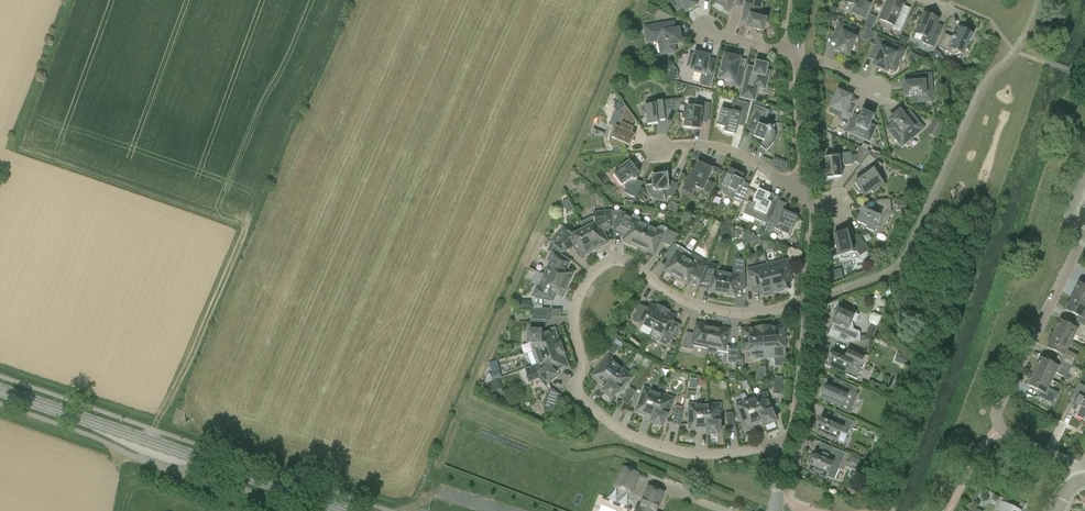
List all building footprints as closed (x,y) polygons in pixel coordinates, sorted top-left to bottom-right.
[(677,10),(683,6),(686,11),(686,12),(688,11),(698,5),(696,1),(697,0),(671,0),(677,10)] [(716,4),(723,8),(722,10),(729,14),(733,8),(732,7),(736,0),(719,0),(716,4)] [(749,22),(748,27),(763,31),(766,20),(758,18),(762,0),(747,0),(742,21),(749,22)] [(865,19),(872,4),(863,0),(846,0),(845,2),(855,6),(851,13),(865,19)] [(896,0),(888,0),(880,17),(887,20),(886,22),(894,26),(893,29),(900,32),(907,16),(901,13),(901,12),(904,4),(896,0)] [(645,12),(654,16),(657,10),(648,6),(645,12)] [(828,20),(835,23),(838,16),(836,15),(830,12),(829,12),(828,20)] [(931,13),(928,14),(925,13),(916,33),(923,36),(921,42),(934,48),(939,36),(933,33),(939,19),(936,18),(935,15),(931,13)] [(877,18),(870,15),(865,28),(871,30),(877,18)] [(676,52),(674,45),(681,43),(679,29),(675,30),(673,23),(645,28),(647,39),(658,37),(661,54),(676,52)] [(841,34),(842,35),(835,50),(848,56),(857,38),(851,36),(853,31),(853,29),(839,23),(836,31),(841,34)] [(945,34),(939,48),(955,55),(960,53),(964,54),(965,51),(968,50),(967,47),(973,34),(959,28),(955,37),(953,37),(945,34)] [(874,66),(888,72),(888,70),(896,73),(907,50),(878,37),(874,45),(875,46),(870,58),(876,61),(874,66)] [(688,66),(692,67),(691,70),(694,70),(694,73),(701,74),(699,82),(701,86),(709,87),(712,74),(713,75),(716,61),(709,59),(709,57),(702,55),(701,52),(697,52),(696,53),(695,53),(694,56),(690,55),(688,66)] [(909,60),(913,66),(927,58),(913,53),(909,60)] [(744,68),(738,67),(740,58),(725,55),(720,79),(734,82),(733,86),(740,87),(744,68)] [(757,62),(754,71),(746,69),(740,98),(749,100),(756,101),(758,88),(765,89),(769,72),(766,71),(768,65),(757,62)] [(916,75),(917,82),(904,83),(905,97),(916,96),(916,103),(933,101),(931,74),(916,75)] [(677,91),(683,93),(686,87),(680,85),(677,91)] [(849,102),(852,96),(838,91),(831,108),(829,112),(849,120),(856,105),(849,102)] [(670,111),(675,99),(655,102),(655,104),(645,105),(646,113),(644,118),(647,117),(647,125),(658,124),(658,121),(665,120),(665,115),(667,115),(667,111),(670,111)] [(734,100),(731,112),(721,109),(717,126),(725,128),(723,132),(735,135),(739,121),(745,123),(750,104),(734,100)] [(703,102),(702,108),(687,106),(686,114),(683,113),(683,119),(686,119),(685,127),(700,129),(701,120),(709,121),(711,103),(703,102)] [(776,133),(776,131),(773,130),(775,125),(766,122),(770,110),(756,105),(747,128),(756,131),(753,138),(760,140),(758,144),(766,151),(769,149),(771,147),(772,145),(774,142),(775,140),(776,137),(776,133)] [(624,147),(625,144),(630,146),(635,135),(631,133),(634,128),(631,125),(636,121),(626,107),(619,122),(622,123),(620,128),(616,126),(616,127),(612,130),(611,132),(609,135),(609,137),(609,139),(609,141),(611,146),(612,147),(612,148),(624,147)] [(909,111),(904,116),(900,111),(889,120),(893,124),(888,128),(902,145),(923,128),(909,111)] [(877,127),(870,124),(874,116),(863,112),(860,117),(854,114),(846,132),(865,140),(868,135),(872,137),(877,127)] [(934,117),(927,133),(937,138),(944,122),(934,117)] [(835,136),(843,139),(846,132),(839,128),(835,136)] [(833,179),(833,178),(842,177),(840,166),(844,165),(844,166),(853,165),(853,163),(855,162),(856,162),(860,165),(869,154),(871,152),(859,147),(857,155),(852,155),(851,152),(838,154),(838,156),(825,158),(827,173),(826,173),(827,180),(833,179)] [(869,154),(860,165),(867,171),(865,172),(867,175),(855,184),(857,186),(856,188),(856,191),(858,192),(859,193),(862,193),(864,197),(872,191),(873,193),(882,186),(876,177),(878,176),(876,173),(882,165),(877,161),(880,156),(871,152),(869,154)] [(773,168),(788,168),(787,158),(772,159),(773,168)] [(637,175),(640,173),(630,159),(618,168),(620,171),(614,175),(622,186),(623,185),(625,189),(624,193),(636,198),(642,183),(636,180),(637,179),(638,177),(638,176),(637,175)] [(714,183),(708,181),(714,169),(698,162),(693,171),(691,170),(684,187),(694,192),(696,187),(710,193),(714,183)] [(721,180),(724,181),(722,186),(723,189),(724,191),(726,195),(728,197),(732,199),(742,203),(749,188),(743,185),(744,182),(741,181),(744,175),(729,168),(727,173),(725,172),(724,174),(723,176),(722,178),(721,180)] [(670,180),(668,181),(667,174),(652,176),(653,185),(646,186),(647,186),(648,189),(649,192),(651,195),(653,196),(655,198),(658,199),(661,200),(664,200),(665,202),(665,197),(672,196),(678,184),(670,180)] [(770,195),(758,189),(752,203),(749,201),(744,214),(768,225),(777,204),(771,202),(771,203),(767,201),(770,195)] [(568,199),(562,201),(565,211),(572,209),(568,199)] [(878,211),(877,215),(863,209),(857,222),(867,226),(866,228),(874,232),(876,232),(878,232),(880,232),(882,231),(884,230),(885,228),(892,212),(890,200),(877,201),(878,211)] [(679,205),(671,202),(668,209),(676,213),(679,205)] [(795,224),(794,223),(797,216),(783,210),(781,214),(775,211),(778,204),(777,204),(768,225),(765,231),(769,233),(776,230),(788,236),(792,228),(793,229),(795,224)] [(603,246),(609,243),(603,232),(614,226),(612,211),(594,213),(594,217),(592,217),(580,223),(583,230),(584,229),(595,252),(602,249),(603,246)] [(626,224),(629,226),(623,241),(639,248),(649,226),(640,222),(640,219),(621,211),(615,223),(624,227),(626,224)] [(724,224),(731,227),(733,221),(726,218),(724,224)] [(719,234),(719,236),(731,239),(733,228),(723,224),(719,234)] [(662,227),(657,229),(649,226),(639,248),(655,255),(661,240),(664,242),(664,243),(671,247),(677,234),(662,227)] [(580,257),(586,254),(589,255),(595,252),(584,229),(583,230),(573,235),(564,228),(551,242),(554,245),(562,252),(563,252),(574,247),(580,257)] [(757,236),(762,238),(765,232),(759,230),(757,236)] [(852,239),(850,239),(848,231),(834,235),(836,243),(834,243),(833,257),(839,256),(841,256),(841,258),(843,259),(850,258),(851,256),(850,253),(857,252),(860,256),(869,250),(860,237),(854,241),(852,239)] [(672,275),(673,274),(677,277),(691,255),(680,248),(675,243),(666,253),(673,258),(665,272),(672,275)] [(550,262),(544,274),(544,275),(569,285),(575,273),(565,268),(568,260),(559,257),(562,252),(554,245),(547,261),(550,262)] [(680,280),(687,286),(695,272),(703,277),(707,264),(708,264),(701,261),(691,255),(677,277),(681,279),(680,280)] [(872,267),(878,265),(873,259),(870,260),(872,267)] [(785,291),(784,290),(787,289),(783,274),(790,273),(786,260),(767,265),(774,292),(776,292),(777,293),(785,291)] [(707,264),(703,277),(710,278),(708,291),(722,294),(725,274),(716,272),(718,266),(707,264)] [(772,295),(771,293),(774,292),(767,265),(747,270),(751,282),(757,281),(761,296),(763,295),(764,297),(772,295)] [(740,272),(739,276),(725,274),(722,294),(736,296),(739,278),(745,279),(745,272),(740,272)] [(569,285),(544,275),(544,274),(542,273),(531,297),(550,301),(553,294),(563,298),(569,285)] [(1077,289),(1072,297),(1084,303),(1084,286),(1079,284),(1078,287),(1077,286),(1076,288),(1077,289)] [(1072,297),(1066,310),(1080,317),(1077,322),(1084,326),(1084,303),(1072,297)] [(653,330),(664,308),(658,305),(657,307),(651,304),(649,309),(646,310),(640,307),(633,320),(653,330)] [(853,329),(852,321),(856,313),(840,305),(838,309),(836,311),(834,313),(834,316),(834,318),(834,319),(837,320),(836,323),(834,322),(831,330),(840,334),(837,340),(843,343),(860,341),(859,332),(853,329)] [(670,311),(664,308),(653,330),(649,337),(660,343),(664,335),(672,340),(679,326),(673,324),(672,321),(675,316),(669,313),(670,311)] [(870,315),(869,319),(870,323),(871,323),(868,330),(874,333),(881,316),(874,313),(870,315)] [(1058,326),(1054,334),(1071,343),(1075,335),(1084,341),(1084,340),(1084,326),(1077,322),(1074,328),(1060,321),(1059,324),(1058,324),(1057,326),(1058,326)] [(696,323),(694,334),(687,333),(683,343),(682,348),(691,350),(692,345),(708,348),(707,353),(708,353),(713,325),(706,324),(705,325),(696,323)] [(720,328),(720,327),(713,325),(708,353),(716,355),(729,357),(729,347),(726,347),(729,330),(720,328)] [(783,332),(776,333),(776,328),(770,328),(770,326),(763,327),(765,359),(785,357),(784,347),(783,332)] [(744,350),(750,349),(750,356),(755,359),(765,359),(763,327),(755,328),(755,329),(749,330),(750,335),(743,335),(744,350)] [(535,351),(560,342),(559,339),(558,339),(554,330),(540,335),(540,331),(529,331),(528,343),(532,343),(535,351)] [(1047,347),(1061,355),(1058,360),(1072,367),(1072,366),(1074,367),(1075,364),(1074,363),(1077,355),(1067,350),(1071,343),(1054,334),(1047,347)] [(613,355),(623,344),(616,338),(607,349),(613,355)] [(539,364),(564,354),(565,354),(562,345),(561,345),(560,342),(535,351),(539,364)] [(737,363),(737,356),(737,347),(729,347),(729,357),(728,363),(737,363)] [(828,365),(847,373),(846,375),(857,380),(862,368),(860,367),(865,355),(850,348),(847,354),(835,349),(834,352),(831,353),(830,355),(829,357),(828,360),(829,362),(828,365)] [(565,358),(566,357),(564,354),(539,364),(525,369),(527,375),(526,375),(527,378),(540,374),(547,383),(549,381),(551,383),(556,378),(555,377),(556,375),(554,373),(568,367),(565,358)] [(908,365),(911,359),(910,359),(903,356),(901,362),(908,365)] [(610,384),(623,369),(609,357),(592,376),(599,382),(600,381),(602,383),(601,383),(606,388),(610,384)] [(1037,363),(1038,364),(1034,372),(1052,380),(1056,373),(1066,379),(1072,367),(1058,360),(1055,365),(1041,358),(1039,361),(1038,361),(1037,363)] [(501,377),(499,370),(500,370),(498,360),(489,363),(490,367),(492,372),(489,374),(485,382),(485,383),(501,377)] [(623,369),(610,384),(606,388),(603,392),(612,400),(622,388),(623,389),(633,377),(623,369)] [(1058,393),(1048,388),(1052,380),(1034,372),(1027,385),(1041,392),(1038,398),(1052,405),(1058,393)] [(499,378),(490,382),(493,392),(503,389),(499,378)] [(776,378),(774,393),(780,394),(782,379),(776,378)] [(849,414),(858,394),(856,393),(858,388),(846,383),(843,389),(828,383),(827,386),(825,387),(823,389),(823,391),(822,393),(823,395),(822,398),(840,406),(838,409),(849,414)] [(1078,383),(1072,396),(1077,399),(1070,413),(1084,420),(1084,418),(1084,386),(1078,383)] [(653,418),(662,394),(644,388),(636,411),(644,415),(645,414),(647,414),(647,416),(653,418)] [(629,404),(636,392),(630,389),(623,401),(629,404)] [(552,390),(543,404),(551,410),(561,396),(552,390)] [(754,398),(763,421),(765,426),(776,422),(770,408),(772,408),(766,393),(754,398)] [(662,394),(653,418),(651,423),(663,427),(667,416),(668,416),(674,399),(662,394)] [(763,421),(754,398),(736,404),(739,412),(733,414),(735,423),(742,420),(745,428),(754,425),(754,424),(756,423),(757,424),(763,421)] [(708,430),(707,404),(689,404),(689,430),(698,430),(698,428),(701,428),(701,430),(708,430)] [(707,404),(708,430),(708,435),(720,435),(720,420),(721,420),(721,404),(707,404)] [(682,412),(682,411),(683,406),(677,406),(674,424),(680,426),(682,412)] [(735,427),(735,423),(733,414),(733,413),(726,415),(729,429),(735,427)] [(818,426),(818,428),(816,432),(837,441),(841,432),(848,435),(854,422),(840,416),(837,422),(823,416),(822,420),(820,421),(819,422),(818,424),(818,426)] [(815,455),(813,454),(811,455),(810,457),(809,461),(808,464),(810,465),(808,469),(834,480),(845,454),(825,445),(822,453),(817,450),(815,455)] [(872,450),(868,460),(874,463),(878,453),(872,450)] [(855,465),(857,459),(851,456),(849,462),(855,465)] [(629,492),(637,473),(623,468),(615,487),(629,492)] [(663,493),(649,487),(640,508),(638,507),(637,510),(656,510),(663,493)] [(1022,510),(1001,500),(997,508),(1003,510),(1022,510)]
